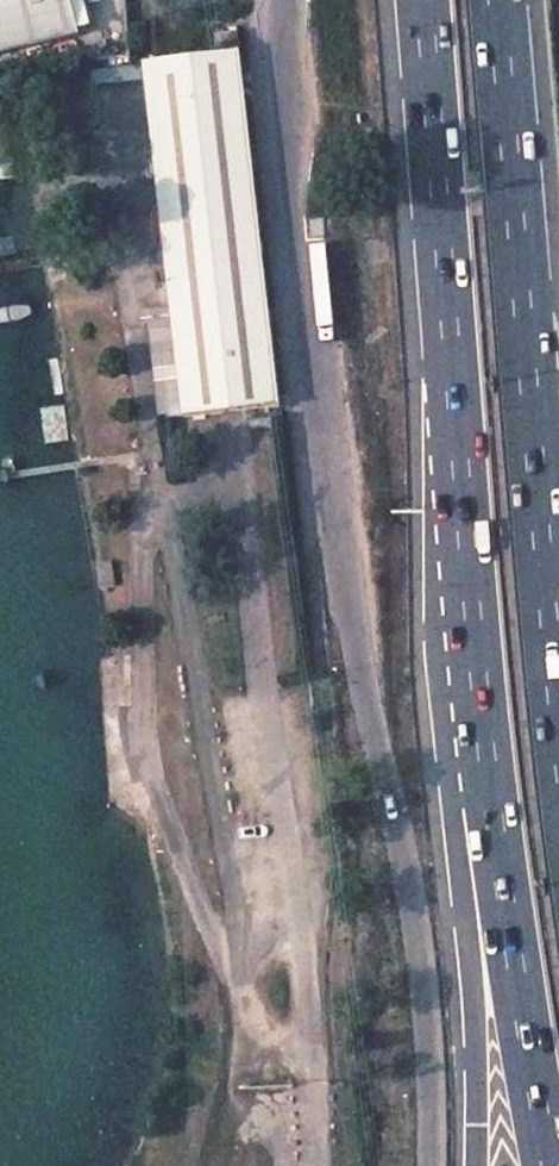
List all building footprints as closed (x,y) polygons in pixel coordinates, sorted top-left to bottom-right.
[(79,35),(70,0),(0,0),(0,54),(79,35)] [(231,46),(230,36),(205,39),(207,51),(231,46)] [(207,51),(144,62),(169,308),(179,410),(275,400),(239,45),(231,46),(207,51)] [(169,308),(144,311),(154,412),(179,410),(169,308)]
